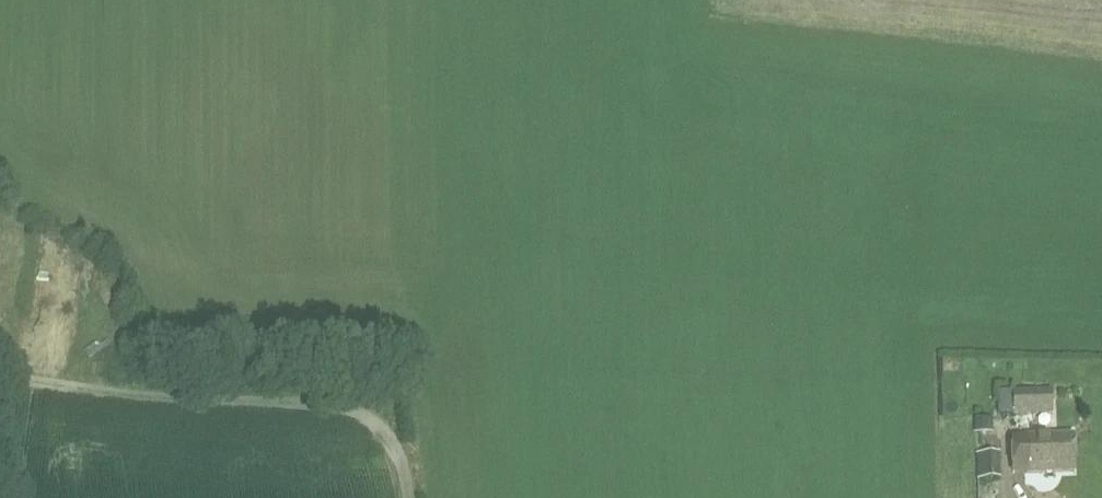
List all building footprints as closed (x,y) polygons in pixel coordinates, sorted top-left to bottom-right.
[(1013,415),(1052,414),(1052,391),(1012,392),(1013,415)] [(975,418),(975,432),(990,432),(990,418),(975,418)] [(1015,474),(1026,474),(1075,472),(1073,437),(1014,439),(1015,474)] [(977,480),(1001,479),(1000,454),(976,454),(977,480)]
